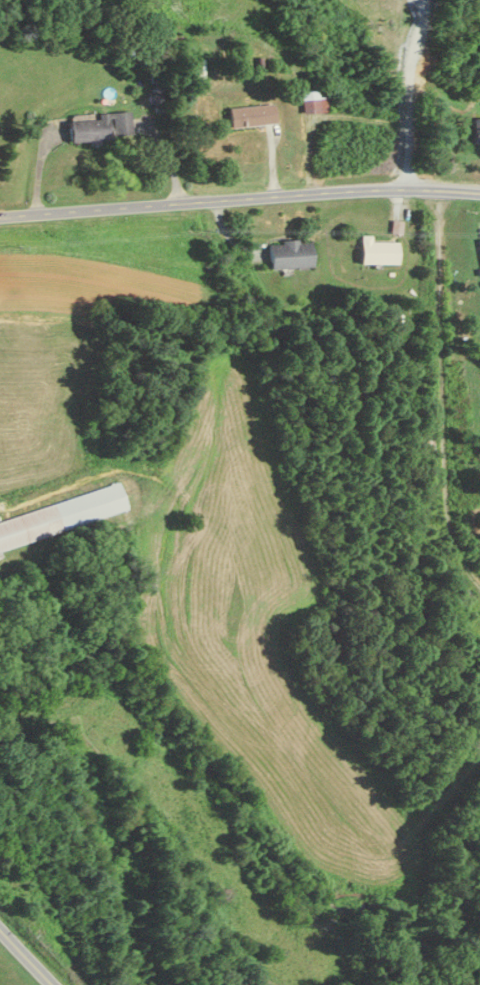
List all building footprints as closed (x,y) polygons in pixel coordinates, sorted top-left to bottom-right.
[(228,105),(229,126),(276,124),(275,103),(228,105)] [(99,119),(69,121),(71,141),(131,137),(129,111),(98,113),(99,119)] [(371,235),(360,235),(360,264),(398,264),(398,241),(371,241),(371,235)] [(269,242),(269,269),(313,267),(312,241),(269,242)] [(121,487),(0,522),(0,551),(129,513),(121,487)]
